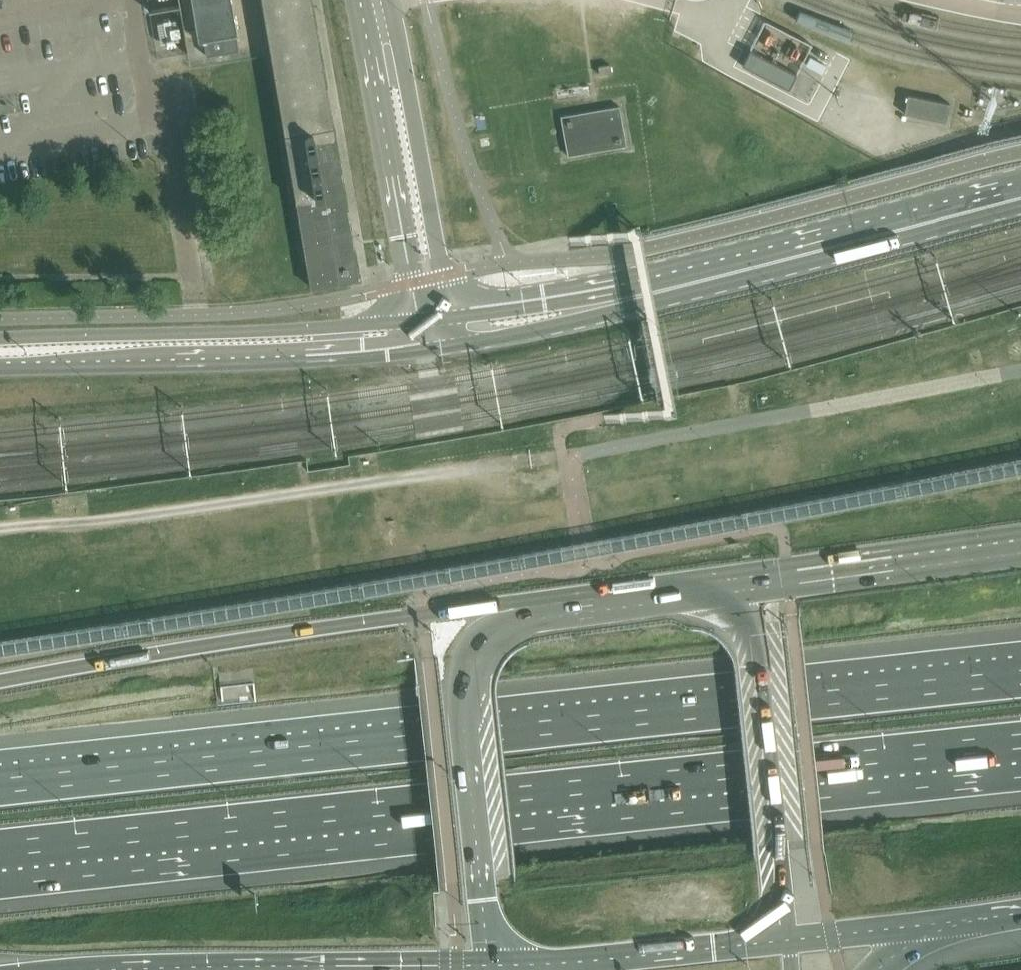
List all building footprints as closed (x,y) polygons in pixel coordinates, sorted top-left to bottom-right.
[(197,39),(197,40),(199,40),(202,39),(205,55),(238,50),(229,0),(190,0),(197,39)] [(306,266),(299,267),(302,282),(309,281),(310,289),(358,280),(310,0),(261,0),(306,266)] [(789,90),(797,75),(750,50),(742,66),(789,90)] [(610,65),(598,67),(600,74),(612,72),(610,65)] [(946,122),(950,103),(908,95),(904,113),(946,122)] [(619,106),(579,113),(560,116),(567,156),(627,146),(619,106)]
